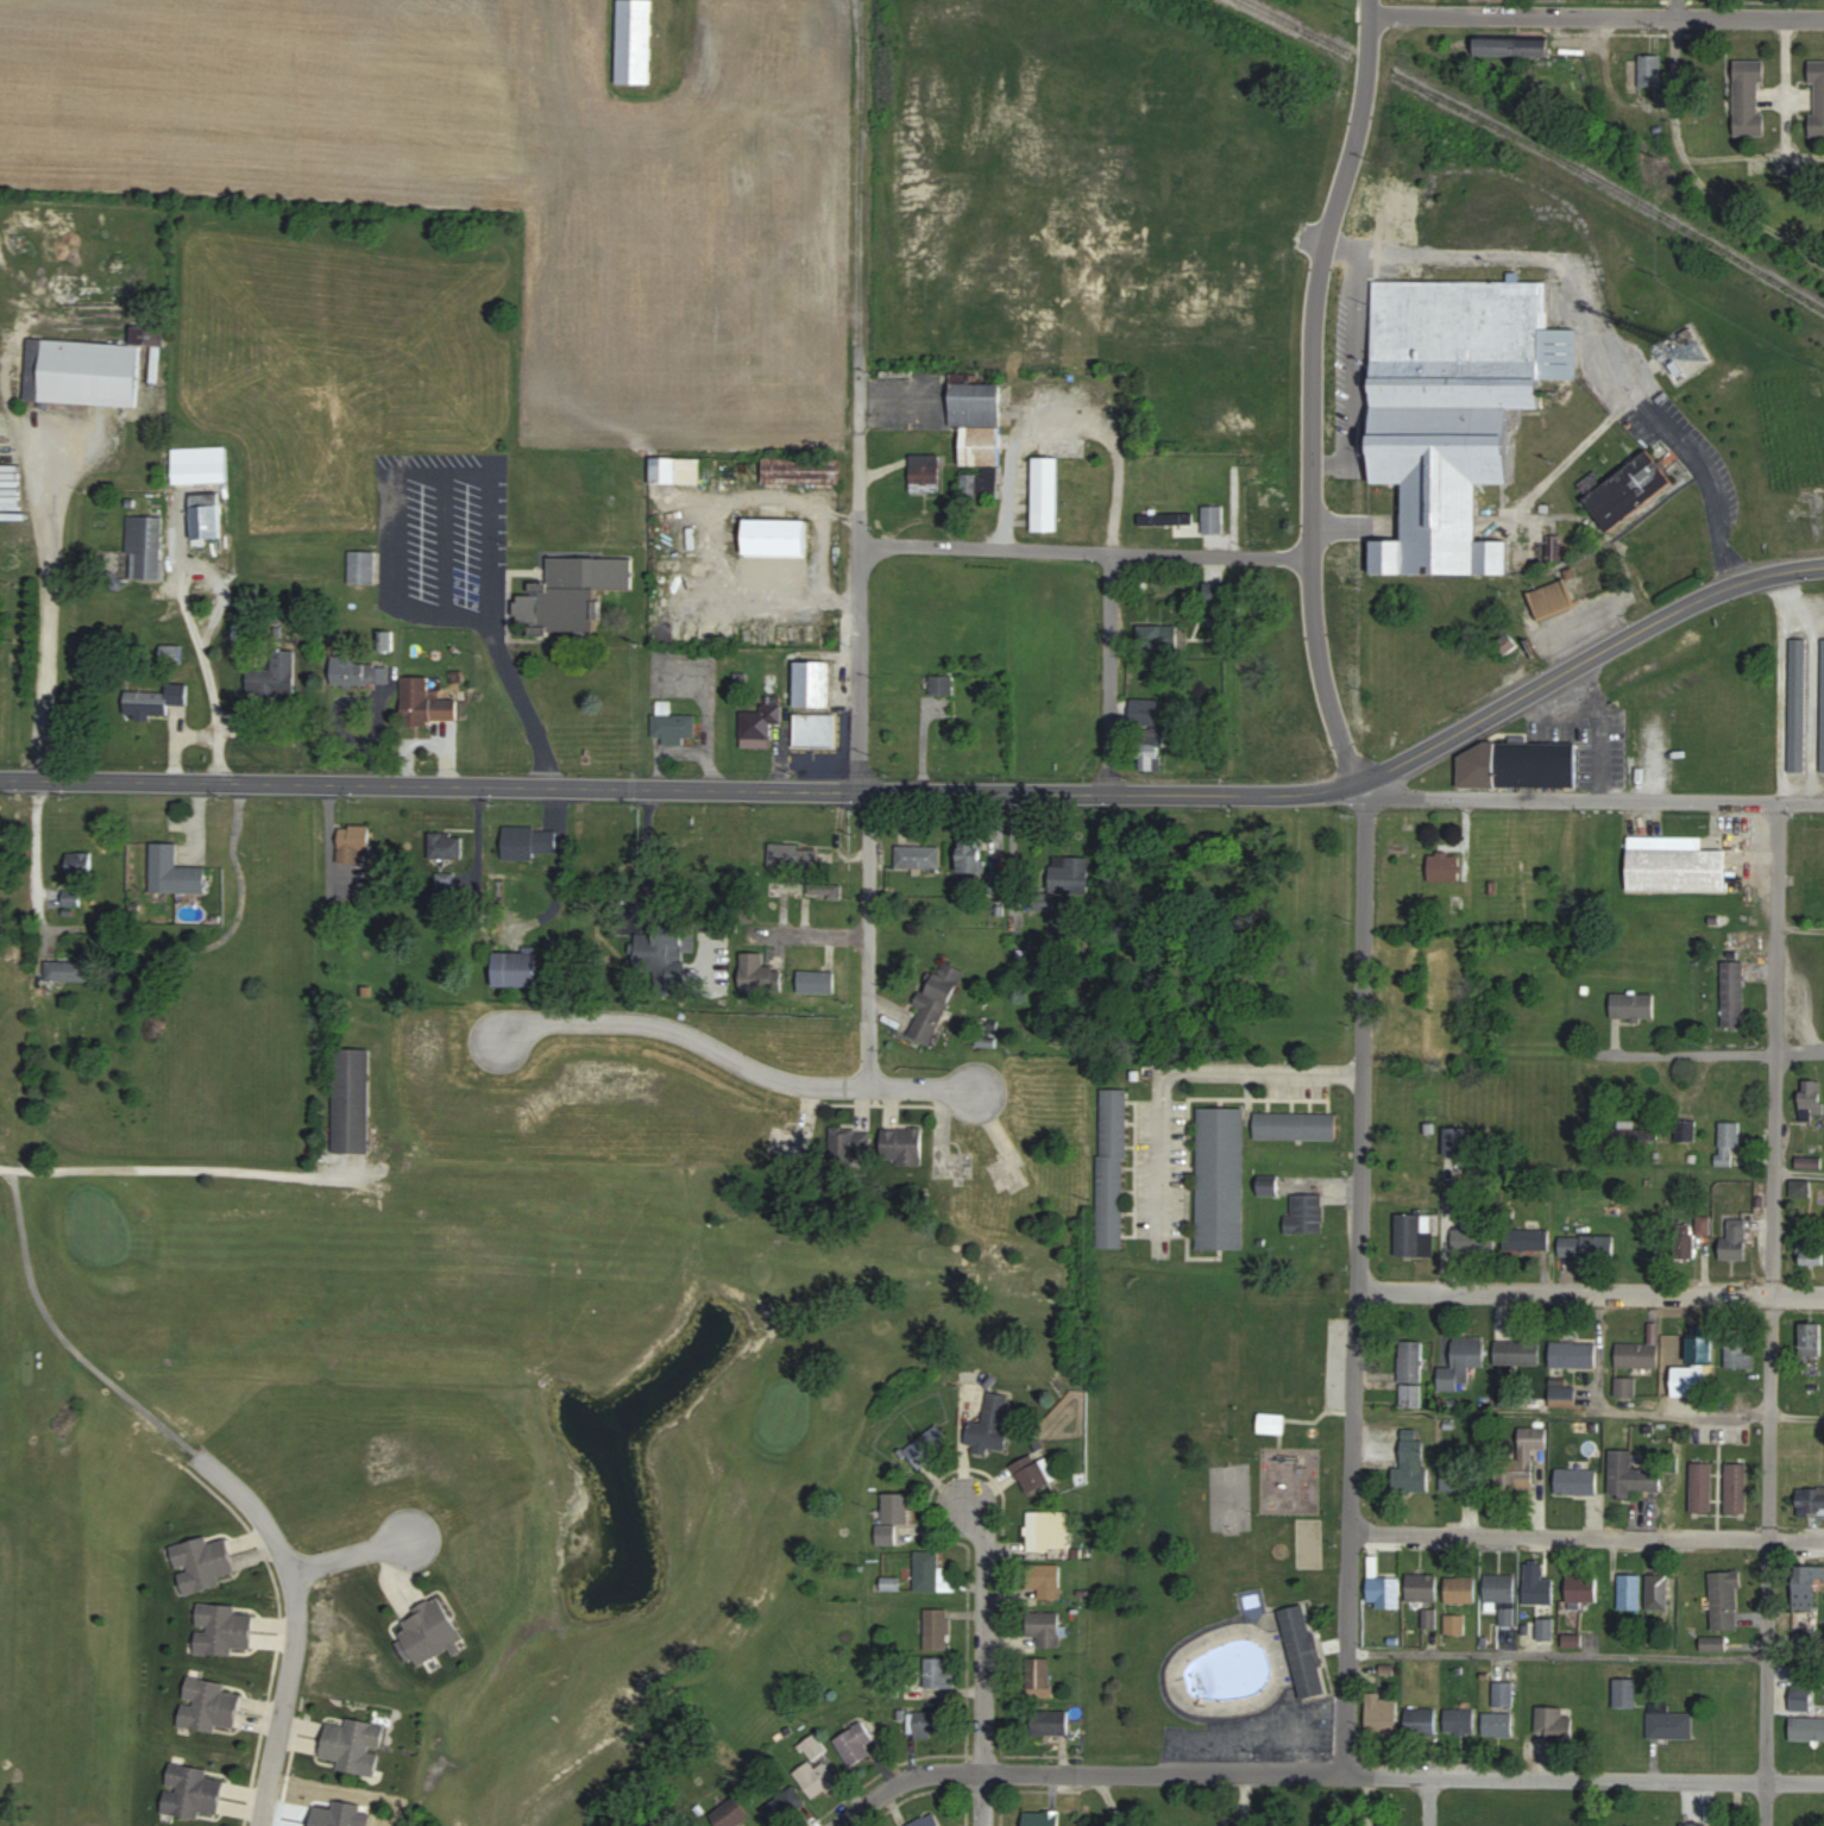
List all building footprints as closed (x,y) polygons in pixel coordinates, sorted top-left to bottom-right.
[(619,86),(653,86),(653,0),(619,0),(619,86)] [(1552,39),(1477,39),(1477,57),(1552,57),(1552,39)] [(1663,56),(1641,56),(1641,89),(1663,89),(1663,56)] [(1736,137),(1763,137),(1763,85),(1766,85),(1766,61),(1736,61),(1736,137)] [(1812,61),(1812,138),(1823,138),(1823,61),(1812,61)] [(1376,281),(1375,482),(1405,482),(1405,539),(1374,539),(1374,572),(1510,573),(1510,539),(1479,539),(1479,482),(1512,482),(1512,408),(1543,408),(1543,379),(1578,379),(1578,329),(1546,329),(1546,281),(1376,281)] [(139,406),(141,343),(166,344),(167,326),(133,324),(132,342),(28,338),(26,401),(139,406)] [(952,426),(963,426),(962,465),(1001,466),(1003,381),(953,380),(952,426)] [(1676,482),(1651,448),(1597,487),(1591,478),(1576,489),(1607,532),(1676,482)] [(941,491),(941,454),(911,454),(911,491),(941,491)] [(1060,456),(1035,456),(1035,531),(1060,531),(1060,456)] [(702,457),(653,457),(653,484),(702,484),(702,457)] [(842,457),(765,457),(765,485),(842,485),(842,457)] [(0,517),(21,517),(21,464),(0,464),(0,517)] [(998,497),(998,470),(963,470),(963,497),(998,497)] [(1203,505),(1203,533),(1224,533),(1224,505),(1203,505)] [(164,515),(129,515),(128,553),(132,553),(132,578),(163,578),(164,515)] [(807,519),(747,519),(747,556),(807,556),(807,519)] [(378,583),(378,550),(350,550),(350,583),(378,583)] [(632,558),(549,557),(548,582),(532,581),(532,594),(518,594),(518,621),(531,621),(531,632),(597,632),(597,589),(632,589),(632,558)] [(1541,619),(1574,606),(1563,578),(1530,591),(1541,619)] [(1179,625),(1140,625),(1140,651),(1179,651),(1179,625)] [(1792,638),(1790,771),(1807,771),(1809,639),(1792,638)] [(162,662),(182,662),(182,645),(162,645),(162,662)] [(296,649),(271,650),(271,665),(248,665),(249,696),(296,695),(296,649)] [(334,661),(333,684),(383,685),(384,662),(334,661)] [(831,706),(831,661),(796,661),(796,706),(831,706)] [(460,722),(460,698),(430,697),(430,676),(403,676),(403,722),(460,722)] [(954,693),(954,676),(933,676),(933,693),(954,693)] [(167,692),(127,690),(126,716),(168,718),(168,704),(188,705),(189,683),(168,683),(167,692)] [(1167,748),(1167,697),(1131,698),(1132,749),(1167,748)] [(697,738),(697,714),(671,714),(671,701),(655,701),(655,738),(697,738)] [(783,723),(783,703),(762,703),(762,711),(742,711),(742,739),(772,739),(772,723),(783,723)] [(835,713),(795,713),(795,746),(835,746),(835,713)] [(1576,786),(1576,743),(1462,743),(1462,786),(1576,786)] [(372,823),(340,823),(340,862),(372,862),(372,823)] [(504,859),(536,859),(536,854),(558,854),(558,826),(504,826),(504,859)] [(430,858),(463,858),(463,831),(430,831),(430,858)] [(1704,836),(1629,835),(1629,889),(1727,890),(1727,849),(1704,849),(1704,836)] [(961,836),(961,874),(985,874),(985,836),(961,836)] [(151,892),(208,892),(208,866),(178,866),(178,842),(151,842),(151,892)] [(817,868),(817,845),(770,845),(770,868),(817,868)] [(941,846),(897,846),(897,869),(941,869),(941,846)] [(92,852),(68,852),(68,878),(92,878),(92,852)] [(1430,880),(1461,880),(1461,852),(1430,852),(1430,880)] [(1051,894),(1086,894),(1086,867),(1051,867),(1051,894)] [(772,894),(802,894),(802,881),(772,881),(772,894)] [(843,898),(843,882),(809,882),(809,898),(843,898)] [(655,925),(655,932),(636,932),(637,971),(656,971),(656,994),(686,993),(686,953),(696,953),(695,924),(655,925)] [(540,951),(496,951),(496,986),(540,986),(540,951)] [(765,953),(742,953),(742,993),(785,993),(785,966),(765,966),(765,953)] [(932,1046),(966,971),(940,959),(917,1007),(921,1008),(909,1035),(932,1046)] [(90,982),(90,960),(47,960),(47,982),(90,982)] [(1746,961),(1724,961),(1724,1028),(1746,1028),(1746,961)] [(835,993),(835,971),(800,971),(800,993),(835,993)] [(1656,1019),(1656,993),(1612,993),(1612,1019),(1656,1019)] [(370,1152),(370,1048),(335,1048),(335,1152),(370,1152)] [(1815,1121),(1815,1115),(1823,1115),(1823,1080),(1802,1080),(1802,1121),(1815,1121)] [(1099,1248),(1125,1248),(1128,1089),(1101,1088),(1099,1248)] [(1245,1107),(1198,1107),(1198,1249),(1245,1249),(1245,1107)] [(1338,1112),(1256,1112),(1256,1139),(1338,1139),(1338,1112)] [(1697,1119),(1678,1119),(1678,1140),(1697,1140),(1697,1119)] [(1740,1121),(1719,1121),(1719,1166),(1740,1166),(1740,1121)] [(831,1163),(872,1163),(872,1128),(831,1128),(831,1163)] [(924,1165),(924,1128),(884,1128),(884,1161),(897,1161),(897,1165),(924,1165)] [(1823,1155),(1797,1155),(1797,1168),(1823,1168),(1823,1155)] [(1261,1195),(1279,1194),(1278,1176),(1260,1177),(1261,1195)] [(1793,1197),(1809,1197),(1809,1181),(1793,1181),(1793,1197)] [(1287,1232),(1324,1232),(1324,1194),(1293,1194),(1293,1214),(1287,1214),(1287,1232)] [(1397,1214),(1397,1255),(1422,1255),(1422,1231),(1437,1231),(1437,1214),(1397,1214)] [(1712,1233),(1712,1216),(1699,1216),(1699,1233),(1712,1233)] [(1748,1218),(1729,1218),(1729,1236),(1722,1236),(1722,1259),(1748,1259),(1748,1218)] [(1695,1258),(1695,1223),(1676,1223),(1676,1258),(1695,1258)] [(1455,1228),(1455,1252),(1495,1252),(1495,1228),(1455,1228)] [(1552,1228),(1505,1228),(1505,1250),(1552,1250),(1552,1228)] [(1615,1255),(1615,1233),(1563,1233),(1563,1255),(1615,1255)] [(1823,1265),(1823,1242),(1798,1242),(1798,1265),(1823,1265)] [(1801,1323),(1801,1354),(1823,1354),(1823,1323),(1801,1323)] [(1690,1364),(1715,1364),(1715,1333),(1690,1333),(1690,1364)] [(1454,1367),(1440,1367),(1440,1390),(1460,1390),(1460,1383),(1471,1383),(1472,1366),(1486,1367),(1486,1338),(1454,1337),(1454,1367)] [(1727,1368),(1753,1368),(1753,1337),(1727,1337),(1727,1368)] [(1400,1404),(1424,1404),(1424,1340),(1400,1340),(1400,1404)] [(1541,1364),(1541,1341),(1496,1341),(1496,1364),(1541,1364)] [(1552,1367),(1597,1367),(1597,1341),(1552,1341),(1552,1367)] [(1617,1367),(1659,1367),(1659,1342),(1617,1342),(1617,1367)] [(1576,1406),(1576,1386),(1551,1386),(1551,1406),(1576,1406)] [(1005,1454),(1013,1407),(988,1403),(984,1423),(970,1421),(966,1447),(1005,1454)] [(1286,1434),(1286,1413),(1260,1413),(1260,1434),(1286,1434)] [(955,1448),(939,1423),(905,1446),(921,1470),(955,1448)] [(1535,1450),(1548,1450),(1548,1427),(1520,1427),(1521,1459),(1498,1459),(1498,1486),(1535,1486),(1535,1450)] [(1394,1466),(1394,1491),(1427,1491),(1427,1428),(1403,1428),(1403,1466),(1394,1466)] [(1634,1449),(1610,1449),(1610,1494),(1663,1494),(1663,1468),(1634,1467),(1634,1449)] [(1028,1494),(1051,1483),(1036,1452),(1013,1464),(1028,1494)] [(1443,1455),(1443,1491),(1473,1491),(1473,1455),(1443,1455)] [(1713,1512),(1713,1462),(1692,1462),(1692,1512),(1713,1512)] [(1748,1463),(1727,1463),(1727,1512),(1748,1512),(1748,1463)] [(1599,1468),(1557,1468),(1557,1494),(1599,1494),(1599,1468)] [(1799,1515),(1823,1515),(1823,1487),(1799,1487),(1799,1515)] [(911,1493),(882,1493),(882,1540),(897,1540),(897,1524),(911,1524),(911,1493)] [(1070,1551),(1070,1511),(1027,1511),(1027,1551),(1070,1551)] [(184,1594),(223,1585),(221,1576),(236,1572),(227,1538),(209,1542),(208,1537),(172,1546),(184,1594)] [(942,1551),(914,1551),(915,1592),(956,1592),(956,1581),(942,1581),(942,1551)] [(1819,1566),(1796,1566),(1796,1603),(1819,1603),(1819,1566)] [(1031,1595),(1060,1595),(1060,1567),(1031,1567),(1031,1595)] [(1711,1571),(1714,1630),(1743,1628),(1740,1570),(1711,1571)] [(1408,1602),(1439,1602),(1439,1573),(1408,1573),(1408,1602)] [(1486,1602),(1518,1602),(1518,1574),(1486,1574),(1486,1602)] [(1555,1603),(1555,1574),(1525,1574),(1525,1603),(1555,1603)] [(1568,1603),(1598,1603),(1598,1574),(1568,1574),(1568,1603)] [(1619,1574),(1619,1609),(1643,1609),(1643,1574),(1619,1574)] [(1648,1610),(1671,1610),(1671,1574),(1648,1574),(1648,1610)] [(1447,1602),(1477,1602),(1477,1576),(1447,1576),(1447,1602)] [(1401,1577),(1369,1577),(1369,1607),(1401,1607),(1401,1577)] [(399,1632),(419,1666),(454,1646),(454,1645),(465,1639),(439,1594),(415,1608),(418,1612),(402,1621),(406,1628),(399,1632)] [(254,1614),(237,1613),(237,1605),(198,1603),(196,1654),(237,1656),(237,1649),(252,1649),(254,1614)] [(1280,1610),(1302,1699),(1330,1692),(1308,1603),(1280,1610)] [(1502,1624),(1515,1624),(1515,1608),(1502,1608),(1502,1624)] [(951,1651),(951,1609),(926,1609),(926,1651),(951,1651)] [(1029,1637),(1039,1637),(1039,1646),(1062,1646),(1062,1612),(1029,1612),(1029,1637)] [(1465,1635),(1465,1615),(1447,1615),(1447,1635),(1465,1635)] [(1554,1638),(1554,1618),(1540,1618),(1540,1638),(1554,1638)] [(1703,1638),(1703,1649),(1727,1649),(1727,1638),(1703,1638)] [(1264,1694),(1261,1641),(1210,1644),(1210,1660),(1179,1661),(1181,1698),(1264,1694)] [(923,1699),(952,1699),(952,1658),(923,1658),(923,1699)] [(1053,1658),(1027,1658),(1027,1697),(1053,1697),(1053,1658)] [(1615,1677),(1615,1707),(1638,1707),(1638,1677),(1615,1677)] [(243,1687),(188,1678),(180,1726),(235,1735),(243,1687)] [(1486,1713),(1486,1733),(1514,1733),(1514,1681),(1494,1681),(1494,1713),(1486,1713)] [(1791,1709),(1813,1709),(1813,1684),(1791,1684),(1791,1709)] [(1398,1731),(1398,1693),(1367,1693),(1367,1731),(1398,1731)] [(1695,1738),(1695,1711),(1670,1711),(1670,1703),(1650,1703),(1650,1738),(1695,1738)] [(1406,1707),(1407,1734),(1437,1733),(1436,1707),(1406,1707)] [(1573,1737),(1573,1707),(1537,1707),(1537,1737),(1573,1737)] [(1477,1708),(1446,1708),(1446,1733),(1477,1733),(1477,1708)] [(1070,1735),(1070,1710),(1032,1710),(1032,1735),(1070,1735)] [(915,1712),(915,1737),(949,1737),(949,1712),(915,1712)] [(1791,1716),(1791,1740),(1823,1740),(1823,1716),(1791,1716)] [(328,1721),(322,1757),(342,1760),(340,1770),(377,1777),(385,1724),(347,1717),(346,1724),(328,1721)] [(874,1753),(867,1743),(881,1734),(870,1717),(835,1741),(853,1767),(874,1753)] [(794,1773),(815,1801),(837,1784),(816,1756),(794,1773)] [(163,1813),(201,1819),(202,1813),(219,1815),(225,1780),(208,1777),(209,1768),(171,1763),(163,1813)] [(785,1818),(805,1809),(796,1789),(776,1798),(785,1818)] [(718,1825),(738,1825),(737,1825),(753,1815),(739,1794),(710,1813),(718,1825)] [(1060,1811),(1025,1811),(1025,1825),(1060,1825),(1060,1811)] [(910,1825),(930,1825),(928,1816),(909,1821),(910,1825)]
